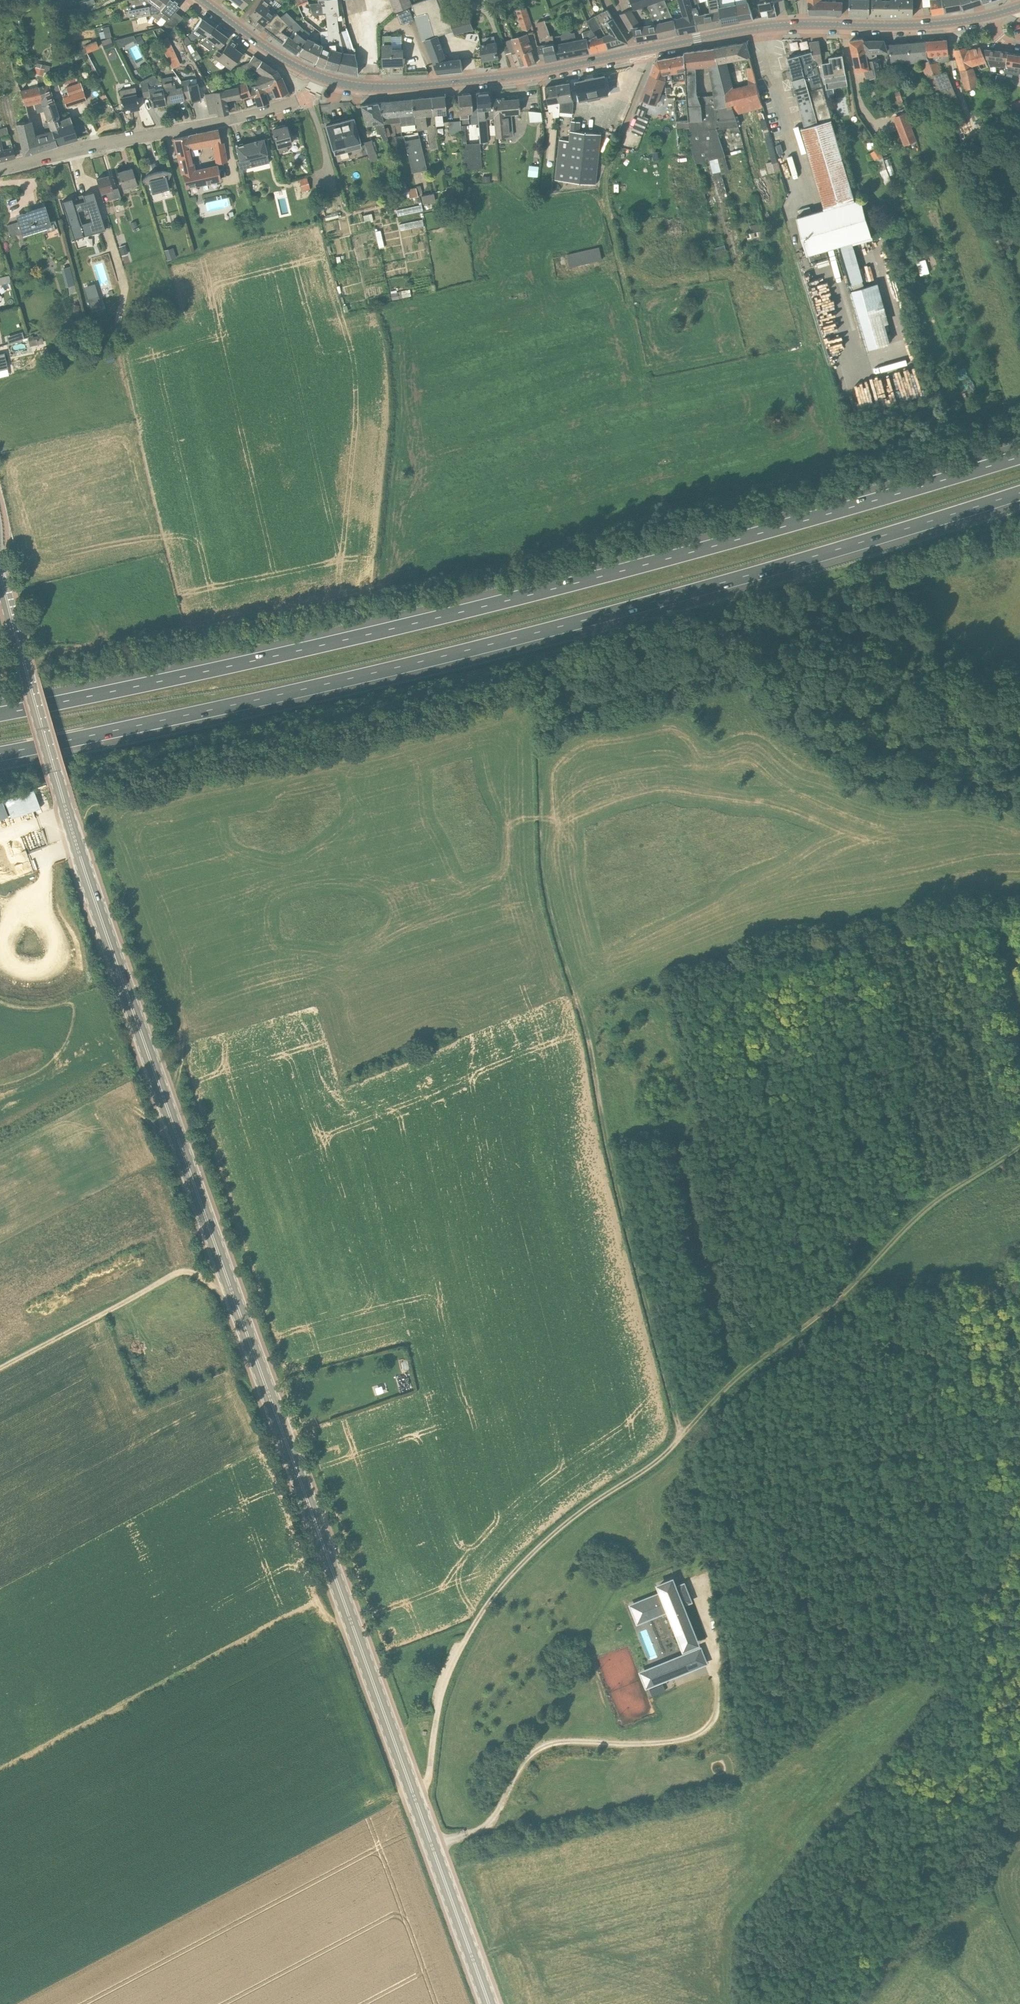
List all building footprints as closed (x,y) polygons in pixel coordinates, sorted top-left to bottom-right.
[(129,19),(150,14),(159,12),(168,0),(126,0),(119,2),(121,8),(126,7),(129,19)] [(150,14),(159,21),(163,25),(161,28),(169,35),(182,18),(174,12),(180,3),(176,0),(168,0),(159,12),(150,14)] [(264,14),(268,9),(270,5),(271,5),(271,4),(273,2),(271,0),(260,0),(249,14),(256,19),(261,12),(264,14)] [(319,3),(309,4),(313,16),(326,14),(324,0),(319,0),(319,3)] [(337,0),(324,0),(326,14),(327,30),(330,48),(342,52),(339,32),(339,33),(337,21),(342,20),(341,15),(339,16),(339,15),(337,0)] [(412,6),(410,0),(390,0),(395,12),(412,6)] [(439,0),(424,0),(413,4),(417,16),(427,13),(434,37),(438,36),(453,31),(450,20),(450,19),(446,20),(439,0)] [(636,9),(646,5),(648,9),(666,2),(665,0),(632,0),(636,9)] [(690,0),(679,0),(683,16),(674,19),(673,19),(679,33),(698,29),(690,0)] [(698,29),(723,25),(719,1),(718,0),(708,0),(711,12),(702,14),(698,2),(707,0),(690,0),(698,29)] [(723,25),(740,21),(737,4),(735,0),(726,0),(719,1),(723,25)] [(761,0),(759,1),(760,10),(767,9),(768,17),(777,16),(774,1),(780,0),(761,0)] [(820,2),(820,0),(808,0),(809,13),(825,14),(842,14),(843,3),(820,2)] [(860,0),(850,0),(849,14),(859,15),(860,0)] [(859,15),(870,15),(870,0),(860,0),(859,15)] [(872,15),(913,16),(913,8),(913,0),(872,0),(872,15)] [(942,0),(924,0),(924,7),(931,7),(932,14),(945,12),(942,0)] [(961,0),(942,0),(945,12),(964,8),(961,0)] [(964,8),(983,2),(982,0),(961,0),(964,8)] [(674,19),(666,2),(648,9),(654,23),(673,19),(674,19)] [(749,2),(737,4),(740,21),(754,19),(749,2)] [(278,14),(275,11),(276,9),(271,4),(271,5),(270,5),(268,9),(264,14),(261,12),(256,19),(253,22),(263,29),(278,14)] [(408,8),(397,13),(402,24),(413,19),(408,8)] [(528,30),(532,25),(527,8),(516,11),(522,29),(528,30)] [(607,9),(594,16),(600,27),(606,38),(612,46),(628,42),(607,9)] [(637,40),(661,36),(654,23),(641,26),(631,10),(620,14),(629,31),(633,29),(637,40)] [(285,46),(297,54),(307,38),(310,33),(300,25),(290,16),(287,12),(280,17),(278,14),(263,29),(274,38),(285,46)] [(427,13),(417,16),(416,15),(415,16),(423,41),(426,40),(434,37),(427,13)] [(453,31),(453,33),(473,28),(469,15),(454,19),(450,20),(453,31)] [(147,23),(146,16),(131,19),(133,26),(147,23)] [(593,31),(600,27),(594,16),(587,19),(592,29),(593,31)] [(204,35),(211,25),(202,18),(194,29),(190,34),(187,37),(182,40),(186,46),(191,42),(196,40),(198,39),(204,35)] [(679,33),(673,19),(654,23),(661,36),(679,33)] [(558,58),(557,52),(556,51),(555,45),(553,36),(552,35),(549,36),(545,20),(538,22),(543,38),(547,37),(548,44),(538,46),(540,61),(546,60),(546,61),(558,58)] [(220,47),(228,37),(213,26),(206,37),(201,44),(211,51),(218,46),(220,47)] [(110,27),(103,28),(106,38),(112,36),(110,27)] [(595,35),(593,31),(592,29),(582,32),(584,38),(576,39),(575,32),(572,33),(568,30),(564,31),(561,35),(553,36),(555,45),(556,51),(557,52),(558,58),(591,52),(588,40),(595,35)] [(347,30),(339,32),(342,52),(354,54),(354,48),(347,30)] [(139,35),(134,38),(138,44),(143,42),(139,35)] [(392,50),(392,35),(383,36),(384,65),(404,65),(403,49),(392,50)] [(518,55),(532,51),(527,35),(513,39),(518,55)] [(612,46),(606,38),(599,41),(596,35),(595,35),(588,40),(591,52),(612,46)] [(170,36),(162,40),(174,67),(183,64),(170,36)] [(464,70),(461,59),(447,61),(438,36),(434,37),(426,40),(438,73),(464,70)] [(495,42),(494,36),(483,38),(483,44),(480,44),(483,59),(498,57),(497,49),(498,49),(497,41),(495,42)] [(312,40),(307,38),(297,54),(314,62),(322,45),(314,41),(312,40)] [(232,65),(241,53),(234,48),(237,44),(231,39),(221,53),(218,51),(214,56),(227,66),(229,63),(232,65)] [(536,63),(532,51),(518,55),(513,39),(502,42),(506,54),(512,52),(513,54),(512,54),(516,66),(522,65),(522,66),(536,63)] [(870,69),(863,41),(863,39),(850,41),(857,72),(864,70),(867,79),(875,77),(875,76),(875,75),(874,68),(870,69)] [(867,41),(863,41),(870,69),(874,68),(875,75),(875,76),(883,75),(879,58),(876,59),(876,56),(872,56),(872,52),(887,51),(884,40),(867,41)] [(941,86),(944,96),(949,107),(958,103),(946,72),(940,75),(938,62),(949,60),(947,40),(927,41),(929,55),(932,62),(938,75),(941,86)] [(85,45),(88,52),(99,48),(96,41),(89,43),(85,45)] [(762,106),(759,91),(758,91),(754,74),(752,66),(747,67),(749,86),(733,90),(728,70),(739,68),(737,59),(750,56),(746,41),(739,42),(718,46),(720,64),(726,103),(726,105),(732,103),(735,113),(762,106)] [(944,96),(941,86),(938,75),(932,62),(929,55),(927,41),(889,44),(891,62),(909,60),(910,62),(922,61),(928,74),(924,76),(933,100),(944,96)] [(823,62),(822,57),(821,53),(819,42),(810,43),(811,51),(813,62),(822,87),(826,86),(824,76),(822,62),(823,62)] [(323,66),(330,48),(322,45),(314,62),(323,66)] [(696,67),(709,65),(713,95),(715,104),(726,103),(720,64),(718,46),(684,53),(684,55),(685,68),(685,69),(685,77),(686,97),(686,100),(687,105),(701,105),(698,97),(697,93),(696,67)] [(974,71),(976,70),(980,79),(991,74),(987,66),(981,68),(978,63),(973,65),(969,50),(966,51),(965,47),(955,49),(961,71),(973,68),(974,71)] [(973,65),(978,63),(985,60),(980,47),(969,50),(973,65)] [(336,70),(342,52),(330,48),(323,66),(336,70)] [(1004,74),(1005,71),(1008,52),(1005,52),(985,49),(987,57),(990,65),(997,65),(1001,65),(1000,74),(1004,74)] [(191,54),(195,61),(201,58),(197,50),(191,54)] [(822,87),(813,62),(811,51),(787,58),(793,80),(805,77),(810,91),(822,87)] [(847,83),(842,54),(830,56),(829,51),(821,53),(822,57),(823,62),(822,62),(824,76),(826,86),(847,83)] [(100,74),(88,52),(84,54),(96,76),(100,74)] [(355,62),(354,54),(342,52),(336,70),(357,74),(355,62)] [(1008,52),(1005,71),(1019,73),(1019,54),(1008,52)] [(238,67),(239,69),(243,77),(248,74),(251,81),(253,80),(257,89),(273,83),(272,80),(280,77),(277,70),(276,70),(253,55),(248,63),(238,67)] [(665,80),(667,80),(685,77),(685,69),(685,68),(684,55),(657,60),(655,61),(650,75),(655,76),(665,80)] [(35,67),(34,74),(43,76),(44,72),(44,69),(35,67)] [(979,85),(974,71),(973,68),(961,71),(966,89),(979,85)] [(65,78),(67,83),(79,79),(77,74),(65,78)] [(143,96),(150,95),(152,106),(166,103),(162,83),(155,78),(154,75),(140,82),(143,96)] [(664,82),(665,80),(655,76),(650,75),(641,99),(656,105),(661,91),(664,82)] [(1004,86),(1005,77),(997,75),(996,84),(1004,86)] [(609,93),(605,76),(593,78),(588,79),(588,80),(576,82),(580,99),(590,97),(590,98),(599,96),(599,95),(609,93)] [(161,79),(162,83),(166,103),(184,99),(184,98),(181,86),(176,88),(175,82),(173,82),(172,77),(161,79)] [(245,83),(238,85),(243,98),(249,96),(250,98),(254,96),(258,106),(269,103),(267,99),(277,97),(287,93),(281,78),(280,77),(272,80),(273,83),(257,89),(253,80),(251,81),(245,83)] [(832,119),(822,87),(810,91),(805,77),(793,80),(792,80),(794,89),(792,89),(793,97),(796,96),(804,126),(800,128),(800,129),(832,119)] [(181,86),(184,98),(190,97),(191,100),(200,98),(197,82),(190,84),(189,79),(180,81),(181,86)] [(53,101),(54,101),(52,92),(60,89),(57,80),(45,84),(36,86),(40,98),(38,98),(39,102),(41,105),(53,101)] [(207,84),(210,91),(215,88),(212,82),(207,84)] [(557,85),(560,101),(560,110),(560,112),(573,113),(574,103),(570,82),(557,85)] [(66,88),(69,96),(83,91),(81,83),(66,88)] [(36,85),(20,89),(25,106),(39,102),(38,98),(40,98),(36,86),(36,85)] [(214,92),(218,111),(218,115),(228,113),(225,99),(241,96),(242,98),(243,98),(238,85),(237,85),(237,86),(214,92)] [(550,111),(554,111),(554,117),(559,116),(560,112),(560,110),(560,101),(557,85),(545,87),(550,111)] [(124,111),(139,108),(135,87),(119,90),(124,111)] [(83,91),(69,96),(63,98),(66,106),(86,99),(83,91)] [(479,126),(480,143),(489,142),(487,119),(494,119),(493,99),(490,100),(489,91),(476,93),(479,124),(479,126)] [(218,111),(214,92),(205,94),(209,113),(218,111)] [(465,125),(479,124),(476,93),(458,95),(460,121),(462,132),(463,145),(465,170),(482,169),(480,143),(467,145),(465,125)] [(687,105),(687,117),(690,140),(693,152),(696,163),(725,156),(717,129),(738,126),(735,113),(732,103),(726,105),(726,103),(715,104),(713,95),(698,97),(701,105),(687,105)] [(430,97),(432,114),(435,113),(436,125),(443,124),(443,121),(442,121),(442,113),(446,113),(444,96),(430,97)] [(412,99),(416,122),(416,124),(417,130),(427,128),(424,115),(432,114),(430,97),(412,99)] [(493,99),(494,119),(496,137),(509,136),(507,113),(520,112),(518,99),(504,100),(504,98),(493,99)] [(416,124),(416,122),(412,99),(397,101),(399,117),(400,122),(400,124),(401,126),(416,124)] [(1009,104),(1013,112),(1019,108),(1019,99),(1009,104)] [(43,111),(46,120),(58,115),(54,101),(53,101),(41,105),(43,111)] [(399,117),(397,101),(377,103),(382,119),(399,117)] [(383,140),(387,139),(387,137),(384,128),(382,119),(377,103),(361,105),(366,124),(376,123),(379,134),(381,134),(383,140)] [(642,136),(649,119),(644,117),(646,111),(637,108),(635,113),(640,115),(632,132),(642,136)] [(531,111),(532,121),(544,120),(543,110),(531,111)] [(903,145),(916,141),(906,112),(893,117),(903,145)] [(58,115),(46,120),(50,131),(52,130),(61,125),(72,121),(71,115),(60,120),(58,115)] [(360,142),(352,115),(339,119),(348,151),(361,148),(359,142),(360,142)] [(348,151),(339,119),(325,123),(333,149),(335,155),(348,151)] [(803,139),(824,209),(856,201),(855,197),(832,119),(800,129),(803,139)] [(17,124),(24,154),(56,144),(52,130),(50,131),(34,136),(30,120),(18,123),(17,124)] [(581,122),(572,120),(569,141),(560,140),(555,180),(596,184),(598,165),(606,166),(618,136),(602,134),(580,131),(581,122)] [(77,138),(72,121),(61,125),(52,130),(56,144),(77,138)] [(449,122),(450,134),(462,132),(460,121),(449,122)] [(958,133),(969,130),(966,121),(955,124),(958,133)] [(279,153),(288,151),(287,145),(291,144),(289,138),(290,137),(287,126),(273,130),(276,141),(279,153)] [(556,151),(558,129),(551,128),(549,151),(556,151)] [(227,162),(224,145),(222,145),(218,129),(207,132),(210,145),(214,144),(217,164),(225,162),(227,162)] [(200,147),(197,134),(174,139),(178,154),(186,187),(221,180),(218,166),(195,171),(189,148),(200,147)] [(412,173),(427,169),(419,137),(405,141),(412,173)] [(0,138),(0,161),(15,157),(13,147),(4,150),(3,144),(2,144),(1,138),(0,138)] [(240,160),(267,153),(264,139),(236,146),(240,160)] [(370,162),(377,159),(371,140),(364,142),(370,162)] [(433,150),(440,148),(437,140),(431,142),(433,150)] [(875,160),(882,156),(878,149),(871,153),(875,160)] [(776,159),(771,161),(766,163),(769,173),(779,170),(776,159)] [(895,174),(893,163),(881,164),(883,176),(895,174)] [(538,166),(529,165),(528,176),(537,177),(538,166)] [(123,188),(137,183),(132,168),(118,172),(123,188)] [(153,173),(149,174),(145,177),(142,180),(147,183),(149,182),(152,193),(154,199),(171,195),(169,189),(166,178),(168,177),(171,172),(166,171),(161,171),(158,171),(153,173)] [(113,189),(109,175),(96,179),(101,194),(107,192),(110,200),(121,197),(118,188),(113,189)] [(303,192),(311,189),(307,177),(299,180),(303,192)] [(404,199),(417,196),(415,187),(407,189),(406,181),(400,183),(404,199)] [(73,204),(71,199),(62,201),(73,240),(105,230),(93,192),(83,195),(84,200),(73,204)] [(423,202),(434,200),(433,193),(422,195),(423,202)] [(810,256),(826,252),(826,249),(836,246),(837,249),(873,239),(865,212),(870,211),(865,194),(855,197),(856,201),(824,209),(797,217),(810,256)] [(423,205),(398,208),(399,214),(424,211),(423,205)] [(49,223),(44,208),(18,216),(20,222),(7,225),(10,236),(23,232),(24,234),(42,228),(43,232),(58,228),(55,221),(49,223)] [(374,221),(372,213),(363,215),(365,221),(371,220),(371,222),(374,221)] [(401,223),(402,229),(425,225),(424,220),(401,223)] [(763,230),(761,222),(750,225),(751,233),(763,230)] [(381,230),(376,231),(379,249),(384,248),(381,230)] [(765,239),(763,230),(751,233),(747,234),(749,242),(765,239)] [(718,258),(727,255),(725,245),(715,248),(718,258)] [(571,266),(604,258),(601,246),(568,253),(571,266)] [(120,249),(122,256),(128,254),(126,247),(120,249)] [(164,251),(166,260),(175,258),(172,248),(164,251)] [(810,256),(812,264),(829,258),(826,252),(810,256)] [(921,274),(931,272),(927,258),(918,260),(921,274)] [(76,291),(69,260),(64,261),(64,264),(61,264),(63,272),(66,272),(71,293),(76,291)] [(390,291),(392,301),(411,297),(410,289),(397,292),(397,290),(390,291)] [(99,295),(88,299),(92,311),(102,308),(99,295)] [(16,334),(18,340),(25,338),(23,332),(16,334)] [(13,818),(41,807),(33,789),(5,800),(13,818)] [(9,816),(2,801),(0,802),(0,820),(9,816)] [(663,1593),(640,1602),(647,1617),(669,1608),(685,1647),(686,1647),(687,1650),(688,1651),(689,1654),(665,1663),(670,1676),(705,1662),(700,1649),(693,1652),(692,1650),(691,1648),(690,1645),(697,1642),(682,1603),(687,1601),(688,1601),(682,1585),(681,1585),(675,1588),(674,1585),(672,1580),(659,1585),(662,1590),(663,1593)] [(659,1665),(648,1670),(653,1682),(665,1678),(659,1665)]
